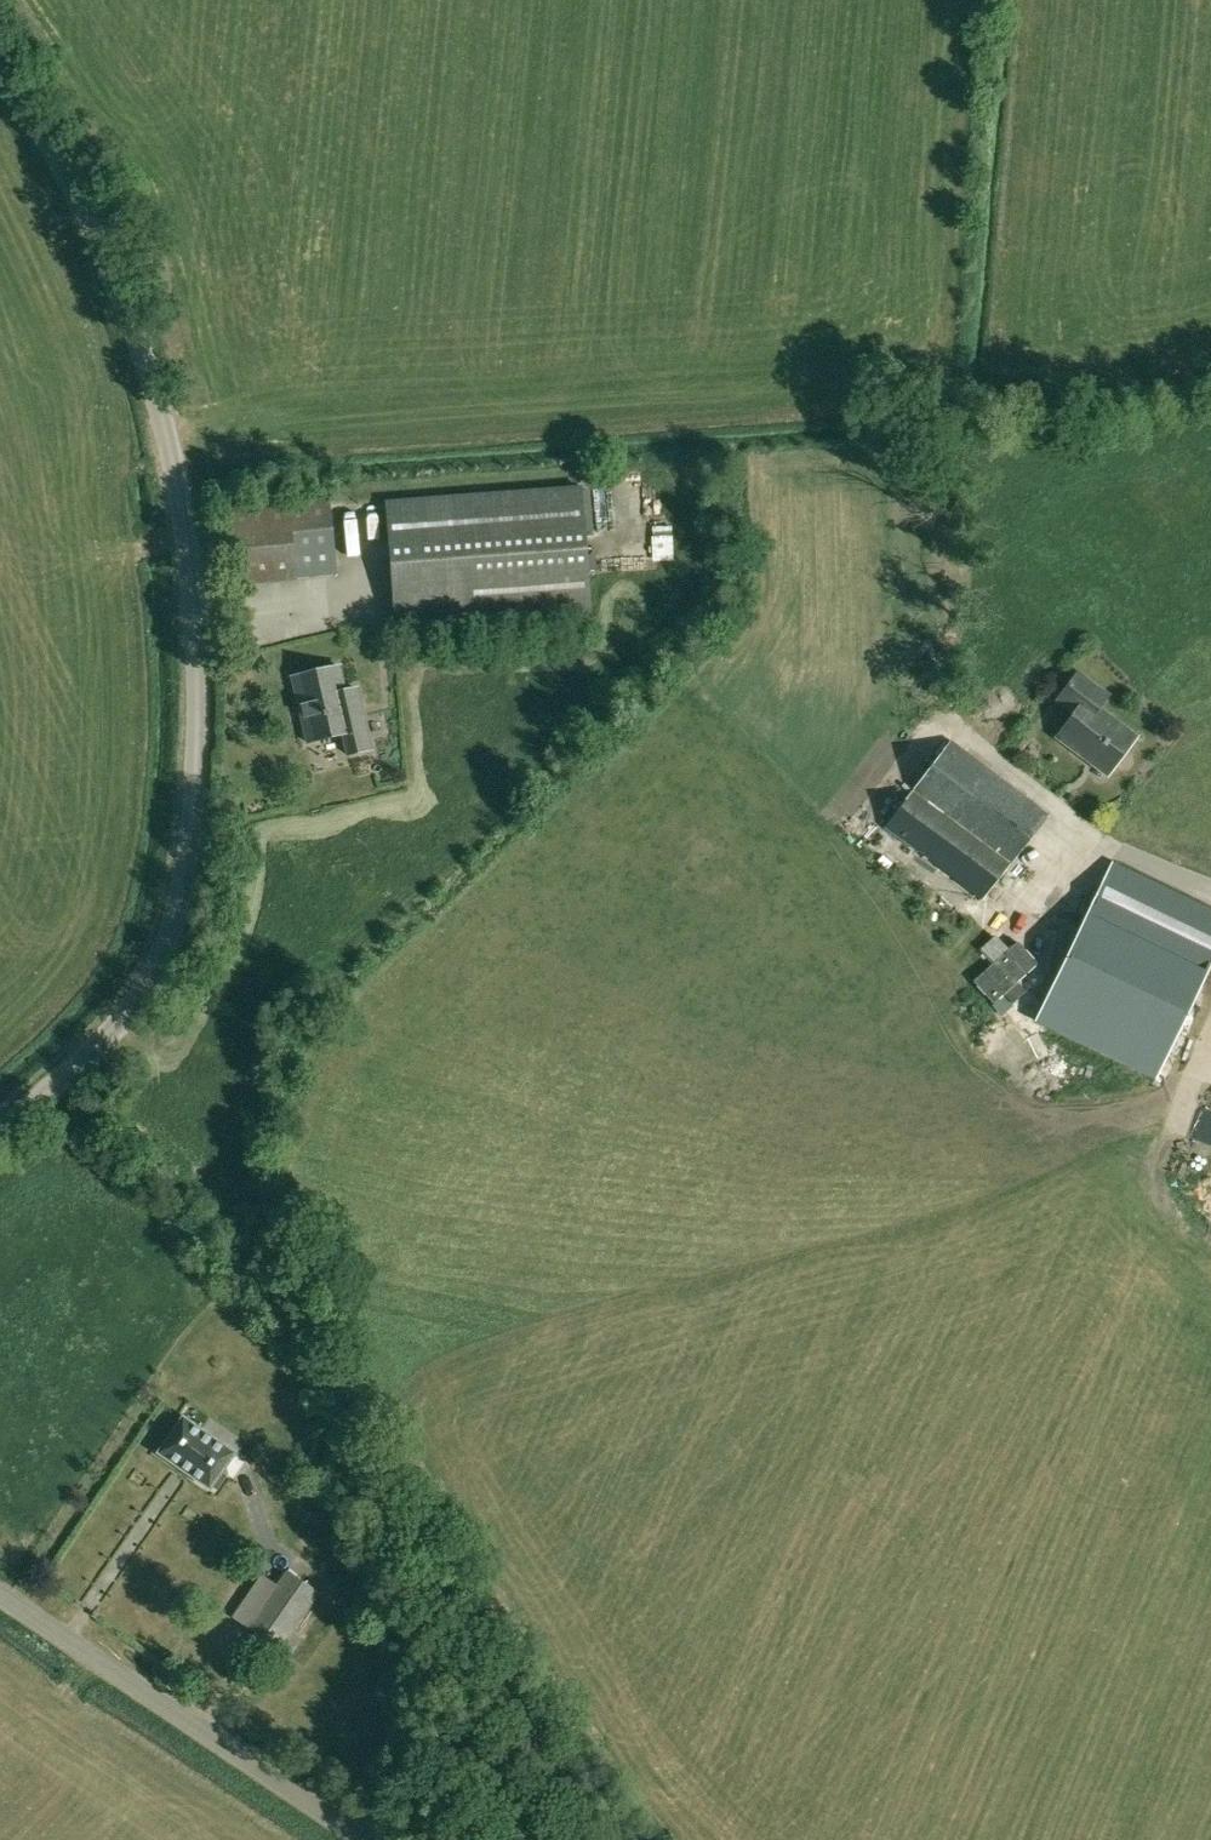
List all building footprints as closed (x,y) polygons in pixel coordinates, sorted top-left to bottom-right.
[(396,626),(591,611),(582,487),(387,502),(396,626)] [(329,497),(230,507),(238,584),(296,579),(293,551),(334,547),(329,497)] [(354,515),(358,550),(371,549),(367,514),(354,515)] [(316,584),(301,597),(334,633),(349,620),(316,584)] [(345,691),(339,666),(293,677),(309,743),(343,735),(348,755),(371,750),(356,688),(345,691)] [(1108,697),(1078,675),(1060,700),(1077,713),(1059,737),(1108,774),(1135,737),(1098,709),(1108,697)] [(1051,814),(953,739),(918,784),(1016,858),(1051,814)] [(1016,858),(918,784),(885,828),(982,899),(1016,858)] [(1080,933),(1197,990),(1210,962),(1210,910),(1114,863),(1080,933)] [(1022,941),(980,980),(1035,1039),(1077,1000),(1022,941)] [(158,1452),(210,1488),(211,1487),(210,1486),(211,1485),(217,1488),(226,1475),(221,1471),(233,1453),(234,1454),(235,1453),(183,1416),(158,1452)] [(287,1570),(248,1626),(278,1648),(317,1592),(287,1570)]
